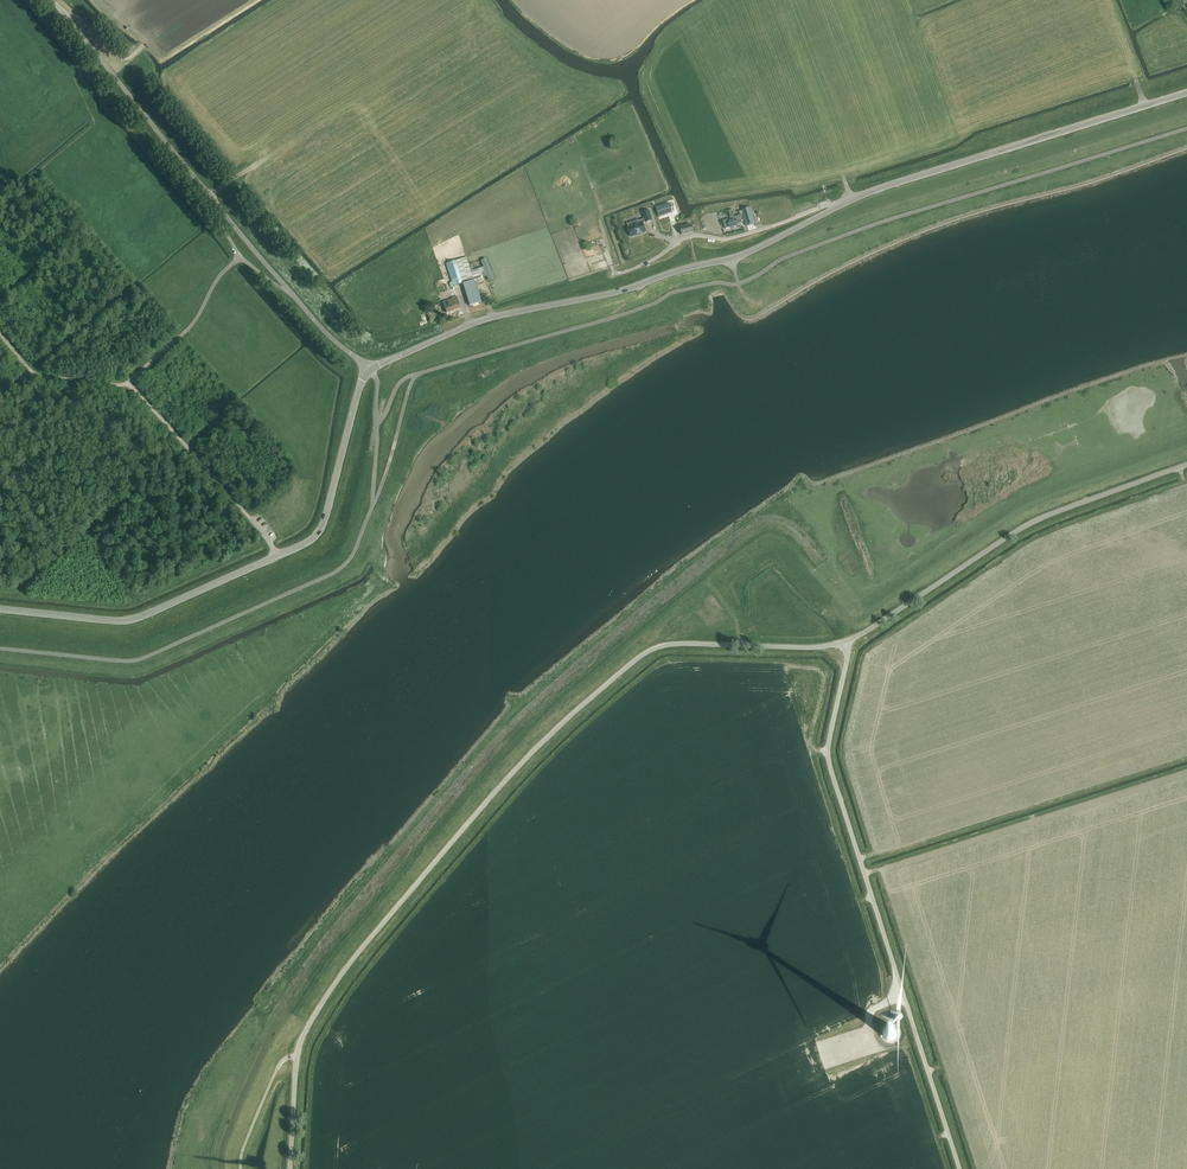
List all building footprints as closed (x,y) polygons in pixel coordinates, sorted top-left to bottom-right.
[(670,204),(656,208),(659,218),(673,213),(670,204)] [(754,224),(749,209),(741,211),(746,226),(754,224)] [(627,227),(631,237),(647,232),(644,223),(645,222),(646,223),(653,221),(649,210),(642,212),(644,219),(638,221),(639,223),(627,227)] [(723,221),(725,229),(731,227),(742,224),(741,222),(743,222),(742,218),(741,215),(723,221)] [(681,228),(683,235),(694,232),(692,225),(681,228)] [(446,264),(452,283),(450,284),(451,287),(462,284),(469,306),(481,303),(475,285),(473,280),(466,258),(446,264)] [(447,313),(461,309),(457,297),(451,298),(452,300),(443,302),(447,313)] [(883,1032),(883,1033),(883,1034),(883,1035),(883,1036),(884,1036),(884,1037),(884,1038),(885,1038),(885,1039),(886,1039),(887,1040),(888,1040),(889,1041),(890,1041),(891,1041),(892,1041),(893,1041),(893,1040),(894,1040),(895,1040),(895,1039),(896,1039),(897,1038),(897,1037),(898,1036),(898,1035),(898,1034),(898,1033),(898,1032),(898,1031),(898,1030),(897,1029),(897,1028),(896,1028),(896,1027),(895,1027),(895,1026),(894,1026),(893,1026),(892,1026),(891,1025),(890,1025),(889,1026),(888,1026),(887,1026),(886,1027),(885,1028),(884,1029),(884,1030),(883,1031),(883,1032)]
